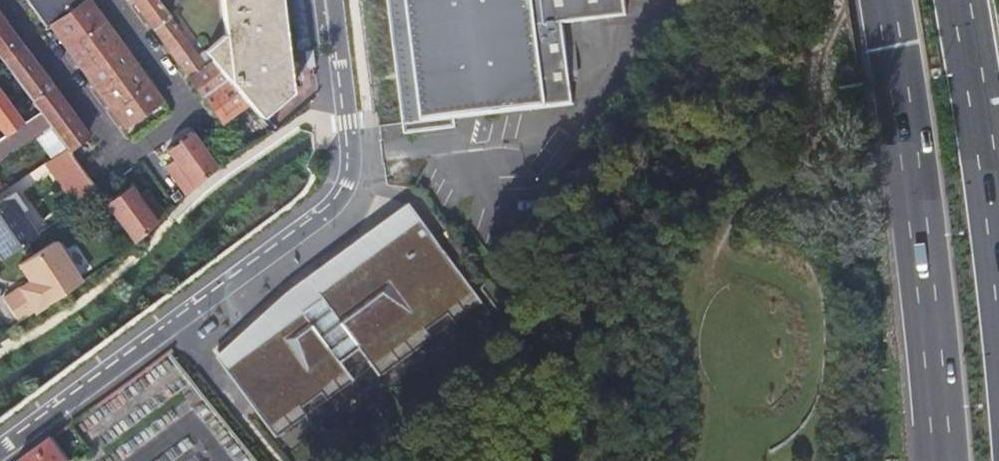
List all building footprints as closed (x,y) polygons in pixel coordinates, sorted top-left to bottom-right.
[(118,121),(154,95),(87,0),(25,0),(41,23),(46,19),(118,121)] [(249,103),(213,60),(205,66),(158,0),(133,0),(223,123),(249,103)] [(249,103),(261,116),(291,90),(280,0),(221,0),(226,35),(224,35),(205,50),(213,60),(249,103)] [(402,123),(403,136),(455,130),(454,121),(572,107),(558,22),(622,15),(620,0),(387,0),(402,123)] [(0,18),(0,60),(12,76),(38,113),(62,144),(80,132),(0,18)] [(0,116),(0,136),(9,129),(0,116)] [(195,126),(169,145),(178,157),(167,165),(187,192),(224,164),(195,126)] [(65,149),(45,163),(77,207),(97,193),(92,186),(65,149)] [(169,215),(140,177),(108,201),(137,239),(169,215)] [(35,233),(11,199),(0,206),(0,257),(35,233)] [(217,358),(228,371),(305,314),(315,308),(326,300),(323,295),(391,244),(424,220),(412,203),(293,291),(217,358)] [(454,324),(482,304),(424,220),(391,244),(323,295),(326,300),(315,308),(305,314),(228,371),(276,439),(307,416),(302,409),(322,394),(327,401),(354,381),(341,363),(360,350),(380,378),(433,339),(427,331),(448,316),(454,324)] [(20,318),(87,281),(62,237),(14,263),(34,298),(15,308),(20,318)] [(497,313),(506,306),(487,280),(480,289),(497,313)] [(489,313),(482,304),(454,324),(448,316),(427,331),(433,339),(380,378),(387,387),(489,313)] [(283,448),(380,378),(360,350),(341,363),(354,381),(327,401),(322,394),(302,409),(307,416),(276,439),(283,448)] [(46,441),(19,460),(61,460),(46,441)]
